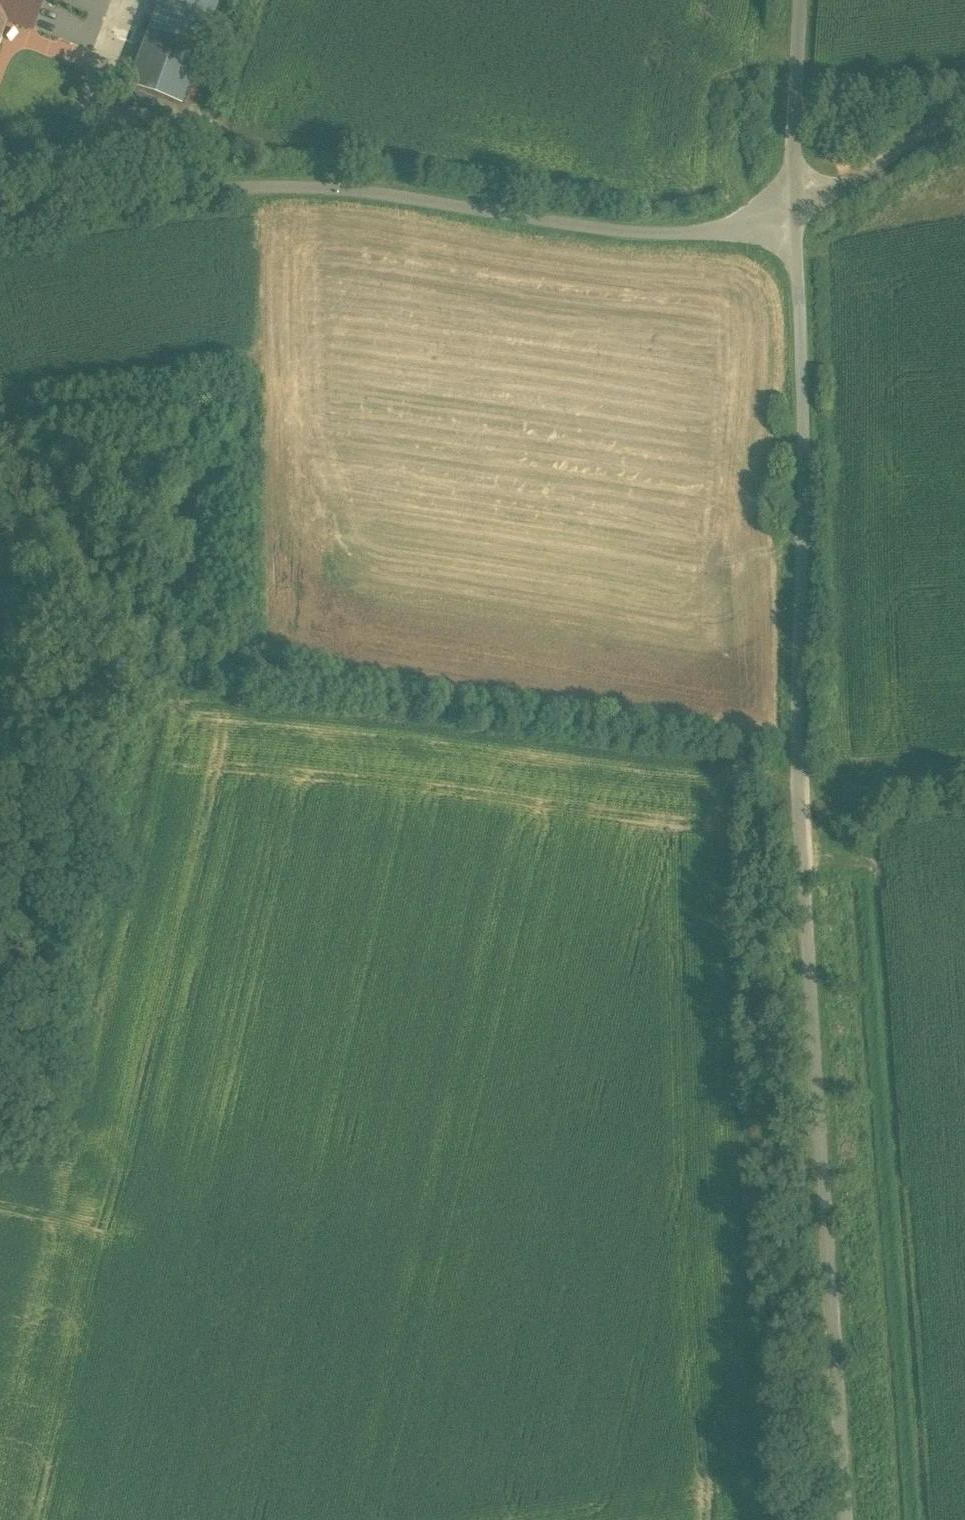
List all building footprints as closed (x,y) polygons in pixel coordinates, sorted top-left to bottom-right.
[(32,29),(43,0),(0,0),(0,17),(32,29)] [(129,87),(179,105),(217,0),(160,0),(129,87)]
